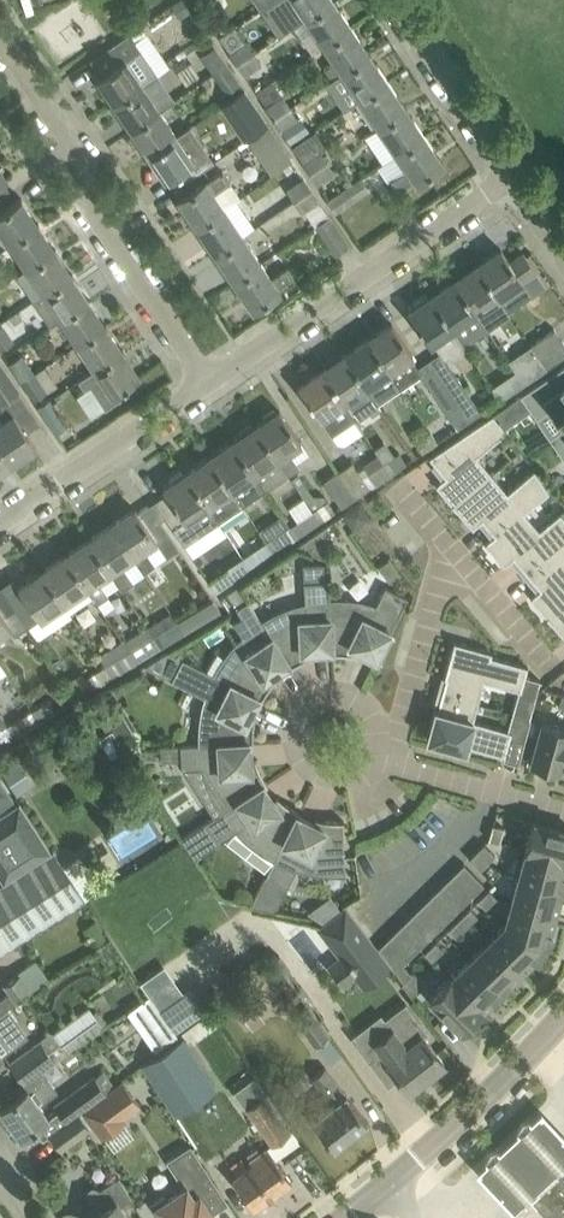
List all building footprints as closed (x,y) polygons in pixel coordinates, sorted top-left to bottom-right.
[(183,0),(178,0),(171,5),(178,16),(189,9),(183,0)] [(306,17),(331,0),(279,0),(294,21),(296,24),(306,17)] [(324,44),(351,26),(334,0),(331,0),(306,17),(324,44)] [(330,78),(342,71),(370,53),(351,26),(324,44),(334,59),(322,67),(330,78)] [(114,104),(157,75),(130,32),(90,60),(101,75),(96,78),(114,104)] [(237,64),(254,52),(247,41),(229,52),(237,64)] [(213,74),(227,64),(214,45),(200,55),(213,74)] [(262,64),(254,52),(237,64),(244,75),(262,64)] [(361,98),(388,80),(370,53),(342,71),(361,98)] [(240,83),(227,64),(213,74),(225,93),(240,83)] [(114,104),(131,129),(161,109),(173,101),(157,75),(114,104)] [(361,98),(379,125),(406,107),(388,80),(361,98)] [(244,140),(246,139),(252,135),(267,125),(244,90),(220,105),(244,140)] [(290,107),(283,95),(265,106),(273,118),(290,107)] [(298,119),(290,107),(273,118),(280,130),(298,119)] [(406,107),(379,125),(397,153),(424,134),(406,107)] [(161,109),(131,129),(148,154),(177,134),(161,109)] [(299,153),(319,140),(307,121),(287,133),(299,153)] [(292,160),(267,125),(246,139),(271,175),(292,160)] [(178,134),(148,154),(165,180),(169,177),(175,186),(213,161),(190,126),(178,134)] [(408,168),(391,179),(399,191),(443,162),(424,134),(397,153),(408,168)] [(302,160),(310,172),(327,161),(319,149),(302,160)] [(335,173),(327,161),(310,172),(317,184),(335,173)] [(197,226),(226,207),(241,197),(230,182),(231,182),(223,170),(208,180),(207,179),(178,199),(197,226)] [(327,199),(336,213),(370,190),(361,176),(327,199)] [(285,189),(293,201),(311,189),(303,177),(285,189)] [(319,201),(311,189),(293,201),(301,213),(319,201)] [(39,223),(21,197),(1,211),(0,212),(0,249),(9,243),(39,223)] [(197,226),(215,253),(244,234),(226,207),(197,226)] [(335,254),(347,246),(329,217),(317,225),(335,254)] [(39,223),(9,243),(26,268),(55,248),(39,223)] [(215,253),(233,281),(262,261),(244,234),(215,253)] [(26,268),(15,275),(21,283),(32,276),(43,293),(72,273),(55,248),(26,268)] [(501,248),(477,264),(508,310),(520,303),(531,295),(533,297),(546,288),(534,272),(536,271),(522,250),(509,260),(501,248)] [(262,261),(233,281),(252,308),(280,289),(279,289),(295,278),(287,266),(272,276),(262,261)] [(487,328),(502,318),(510,313),(508,310),(477,264),(455,280),(476,312),(487,328)] [(43,293),(32,300),(49,326),(60,318),(89,299),(72,273),(43,293)] [(432,295),(453,327),(476,312),(455,280),(432,295)] [(429,360),(469,420),(481,412),(445,357),(449,354),(452,358),(457,359),(469,351),(453,327),(432,295),(408,312),(429,343),(433,341),(440,353),(429,360)] [(60,318),(77,343),(106,324),(89,299),(60,318)] [(1,321),(0,322),(0,350),(14,341),(1,321)] [(413,354),(405,342),(392,322),(368,338),(389,371),(413,354)] [(94,368),(123,349),(106,324),(77,343),(94,368)] [(547,368),(563,356),(563,342),(555,328),(531,344),(547,368)] [(368,338),(345,354),(377,402),(400,387),(389,371),(368,338)] [(547,368),(531,344),(523,350),(532,362),(525,367),(516,372),(524,383),(547,368)] [(124,386),(140,375),(123,349),(94,368),(77,380),(85,391),(91,387),(104,407),(128,392),(124,386)] [(8,363),(20,382),(35,372),(22,353),(8,363)] [(345,354),(322,369),(344,401),(354,417),(377,402),(345,354)] [(19,389),(0,360),(0,401),(19,389)] [(469,420),(429,360),(417,368),(457,428),(469,420)] [(520,394),(536,417),(551,407),(563,426),(563,365),(520,394)] [(298,386),(312,405),(320,418),(338,445),(362,430),(344,401),(322,369),(298,386)] [(32,401),(47,391),(35,372),(20,382),(32,401)] [(500,400),(524,383),(516,372),(492,388),(500,400)] [(38,406),(42,412),(55,432),(68,423),(50,397),(38,406)] [(516,411),(516,405),(512,400),(499,408),(508,421),(513,417),(516,411)] [(0,422),(0,448),(10,463),(34,446),(35,447),(36,446),(8,403),(0,409),(0,417),(2,420),(0,422)] [(280,410),(276,412),(273,408),(263,416),(265,420),(256,426),(288,474),(299,466),(288,450),(301,441),(293,430),(280,410)] [(492,414),(429,456),(445,476),(436,484),(452,503),(451,503),(454,506),(492,474),(479,458),(477,456),(506,431),(492,414)] [(256,426),(254,427),(251,424),(240,432),(242,435),(233,441),(265,489),(288,474),(256,426)] [(549,436),(563,459),(563,426),(549,436)] [(414,441),(422,453),(437,442),(429,430),(414,441)] [(210,457),(242,505),(265,489),(233,441),(210,457)] [(10,463),(0,448),(0,469),(10,463)] [(384,462),(392,474),(407,463),(399,451),(384,462)] [(219,521),(242,505),(210,457),(187,473),(219,521)] [(338,470),(356,497),(370,488),(352,461),(338,470)] [(376,484),(392,474),(384,462),(383,462),(368,472),(376,484)] [(492,474),(454,506),(456,509),(456,508),(472,527),(482,519),(494,534),(486,541),(486,540),(484,542),(485,543),(548,490),(534,469),(507,492),(492,474)] [(184,544),(219,521),(187,473),(184,474),(181,470),(169,478),(172,482),(163,489),(166,493),(155,501),(184,544)] [(341,507),(356,497),(338,470),(323,480),(341,507)] [(291,478),(304,497),(320,522),(335,512),(324,495),(313,494),(299,473),(291,478)] [(485,543),(488,546),(504,565),(513,557),(527,572),(563,541),(563,516),(560,512),(539,529),(524,512),(549,491),(548,490),(485,543)] [(360,503),(344,513),(354,528),(369,518),(360,503)] [(178,548),(160,520),(149,504),(138,512),(135,507),(111,524),(134,557),(141,568),(144,572),(155,564),(145,550),(157,542),(167,556),(178,548)] [(297,538),(320,522),(312,509),(297,520),(288,525),(297,538)] [(111,572),(134,557),(111,524),(88,539),(111,572)] [(265,541),(274,553),(297,538),(288,525),(265,541)] [(119,584),(111,572),(88,539),(65,555),(92,596),(97,604),(109,596),(107,593),(119,584)] [(251,569),(274,553),(265,541),(242,556),(251,569)] [(527,572),(540,588),(530,596),(546,615),(546,616),(548,618),(563,605),(563,541),(527,572)] [(92,596),(65,555),(42,570),(64,604),(69,612),(92,596)] [(217,592),(251,569),(242,556),(208,580),(217,592)] [(330,649),(331,649),(329,601),(328,580),(325,580),(324,564),(303,565),(305,602),(286,610),(264,624),(263,625),(288,663),(288,666),(289,667),(298,662),(306,658),(305,657),(305,650),(330,649)] [(41,619),(64,604),(42,570),(18,586),(26,597),(13,605),(27,626),(39,617),(41,619)] [(266,677),(288,663),(263,625),(264,624),(248,600),(247,600),(238,586),(227,593),(236,607),(242,616),(233,621),(244,638),(233,650),(220,669),(216,675),(216,676),(258,697),(258,698),(261,701),(266,691),(271,684),(270,683),(266,677)] [(329,601),(331,649),(330,649),(331,651),(329,651),(329,653),(340,652),(349,653),(349,652),(352,646),(376,658),(407,597),(386,586),(375,607),(367,604),(358,603),(354,602),(350,602),(342,601),(329,601)] [(213,599),(177,621),(185,633),(221,611),(213,599)] [(13,605),(2,613),(0,611),(0,633),(9,627),(14,635),(27,626),(13,605)] [(548,618),(551,621),(563,636),(563,605),(548,618)] [(185,633),(177,621),(171,611),(168,613),(157,619),(147,626),(161,647),(185,633)] [(147,626),(122,640),(138,662),(161,647),(147,626)] [(113,677),(138,662),(122,640),(114,645),(120,656),(105,665),(113,677)] [(446,677),(441,693),(477,703),(484,680),(536,694),(540,679),(525,675),(528,665),(491,655),(492,651),(456,641),(454,640),(453,645),(444,677),(446,677)] [(216,676),(216,675),(182,658),(172,679),(207,697),(205,706),(203,715),(202,725),(202,734),(202,743),(202,744),(249,741),(249,742),(251,742),(251,743),(253,743),(253,741),(253,732),(254,723),(252,723),(246,720),(258,698),(258,697),(216,676)] [(113,677),(105,665),(89,674),(97,687),(113,677)] [(53,692),(60,703),(70,697),(63,686),(53,692)] [(435,709),(427,738),(465,748),(466,744),(504,755),(511,730),(473,719),(477,703),(441,693),(437,710),(435,709)] [(31,709),(40,722),(56,712),(48,699),(32,709),(31,709)] [(16,736),(40,722),(31,709),(24,714),(7,724),(16,736)] [(563,731),(563,726),(542,720),(531,762),(554,768),(563,731)] [(16,736),(7,724),(0,728),(0,746),(16,736)] [(554,768),(563,771),(563,731),(554,768)] [(249,742),(249,741),(202,744),(202,743),(181,744),(181,745),(161,747),(162,762),(182,761),(182,768),(203,767),(211,787),(225,808),(226,809),(263,784),(264,785),(266,784),(266,785),(268,784),(262,775),(258,767),(257,767),(251,767),(249,742)] [(20,759),(2,768),(15,793),(33,784),(20,759)] [(263,784),(226,809),(225,808),(206,821),(181,838),(195,859),(219,841),(239,829),(244,835),(262,849),(275,856),(276,857),(297,814),(298,815),(299,813),(300,813),(301,812),(291,807),(284,802),(283,803),(278,806),(264,785),(263,784)] [(0,814),(0,879),(2,883),(52,852),(44,839),(38,829),(19,802),(0,814)] [(298,815),(297,814),(276,857),(275,856),(266,875),(251,905),(275,911),(298,865),(313,869),(336,871),(344,871),(344,876),(345,876),(342,821),(344,821),(344,820),(333,820),(324,819),(324,821),(321,826),(298,815)] [(524,849),(526,850),(563,860),(563,830),(532,821),(524,849)] [(489,838),(499,841),(503,826),(493,824),(489,838)] [(487,861),(494,854),(484,843),(476,850),(487,861)] [(480,868),(487,861),(476,850),(469,858),(480,868)] [(562,889),(563,881),(563,860),(526,850),(524,858),(519,877),(562,889)] [(85,900),(54,851),(52,852),(2,883),(0,884),(0,952),(85,900)] [(474,892),(484,883),(464,863),(455,872),(474,892)] [(462,904),(474,892),(455,872),(442,884),(462,904)] [(562,889),(519,877),(511,905),(554,917),(562,889)] [(442,884),(431,895),(450,915),(462,904),(442,884)] [(490,888),(478,899),(485,907),(497,896),(490,888)] [(440,925),(450,915),(431,895),(420,905),(440,925)] [(420,905),(410,915),(430,935),(440,925),(420,905)] [(554,917),(511,905),(506,924),(545,947),(553,934),(550,932),(554,917)] [(345,907),(319,928),(341,956),(345,953),(350,960),(349,961),(352,966),(354,965),(368,983),(390,966),(345,907)] [(459,918),(467,925),(478,915),(471,907),(459,918)] [(420,945),(430,935),(410,915),(400,925),(420,945)] [(456,936),(467,925),(459,918),(448,929),(456,936)] [(96,921),(82,929),(92,946),(106,938),(96,921)] [(506,924),(492,937),(523,969),(535,958),(538,960),(545,947),(506,924)] [(400,925),(389,936),(409,956),(420,945),(400,925)] [(389,936),(379,946),(395,970),(404,982),(413,973),(402,962),(409,956),(389,936)] [(492,937),(472,957),(503,989),(523,969),(492,937)] [(425,952),(432,959),(443,948),(436,941),(425,952)] [(451,977),(483,1009),(503,989),(472,957),(451,977)] [(48,977),(35,959),(18,972),(20,973),(4,985),(9,992),(0,999),(0,1012),(7,1007),(48,977)] [(462,1030),(483,1009),(451,977),(450,976),(429,997),(462,1030)] [(150,992),(128,1007),(154,1044),(209,1006),(194,984),(160,1006),(150,992)] [(253,1029),(265,1020),(250,1001),(239,1009),(253,1029)] [(391,1029),(367,1048),(373,1055),(368,1059),(388,1085),(399,1077),(408,1089),(444,1062),(424,1035),(428,1032),(406,1002),(385,1018),(383,1019),(391,1029)] [(87,1006),(9,1063),(24,1084),(50,1064),(61,1056),(72,1049),(102,1027),(87,1006)] [(8,1008),(7,1007),(0,1012),(0,1056),(16,1044),(22,1040),(15,1030),(21,1026),(8,1008)] [(314,1046),(329,1035),(315,1015),(300,1026),(314,1046)] [(246,1134),(189,1046),(183,1037),(182,1038),(143,1063),(205,1160),(246,1134)] [(0,1108),(0,1109),(21,1138),(49,1117),(40,1105),(58,1092),(48,1079),(55,1073),(50,1064),(24,1084),(27,1088),(0,1108)] [(368,1121),(353,1102),(325,1065),(312,1075),(333,1102),(312,1118),(320,1127),(335,1146),(368,1121)] [(54,1103),(66,1121),(77,1112),(105,1091),(114,1085),(103,1072),(96,1077),(93,1074),(54,1103)] [(272,1143),(289,1130),(268,1101),(270,1099),(255,1077),(235,1091),(272,1143)] [(77,1112),(87,1129),(92,1126),(101,1139),(126,1120),(125,1118),(141,1106),(122,1080),(107,1093),(105,1091),(77,1112)] [(474,1167),(512,1207),(563,1159),(563,1132),(539,1106),(474,1167)] [(77,1112),(66,1121),(51,1133),(62,1148),(87,1129),(77,1112)] [(152,1202),(162,1217),(215,1217),(211,1212),(227,1202),(191,1145),(169,1159),(186,1186),(168,1198),(165,1194),(152,1202)] [(232,1177),(240,1187),(254,1207),(291,1180),(267,1146),(250,1159),(252,1163),(232,1177)] [(532,1199),(538,1205),(550,1217),(563,1217),(563,1169),(532,1199)] [(130,1198),(117,1177),(114,1179),(99,1188),(94,1191),(104,1208),(89,1217),(86,1211),(85,1211),(81,1213),(77,1213),(73,1211),(68,1210),(63,1212),(59,1214),(61,1217),(128,1217),(127,1216),(119,1205),(130,1198)]
